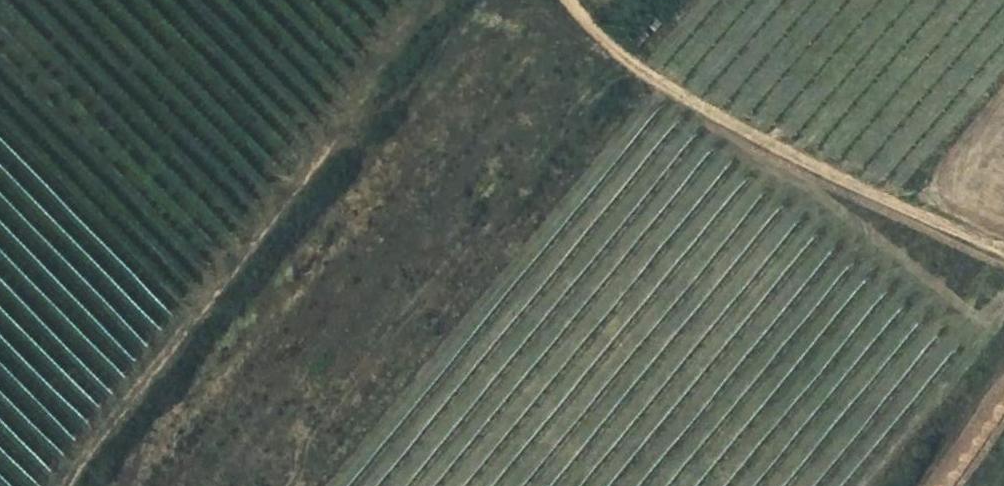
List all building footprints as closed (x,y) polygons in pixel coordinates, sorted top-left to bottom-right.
[(910,483),(921,467),(908,459),(897,474),(910,483)]
